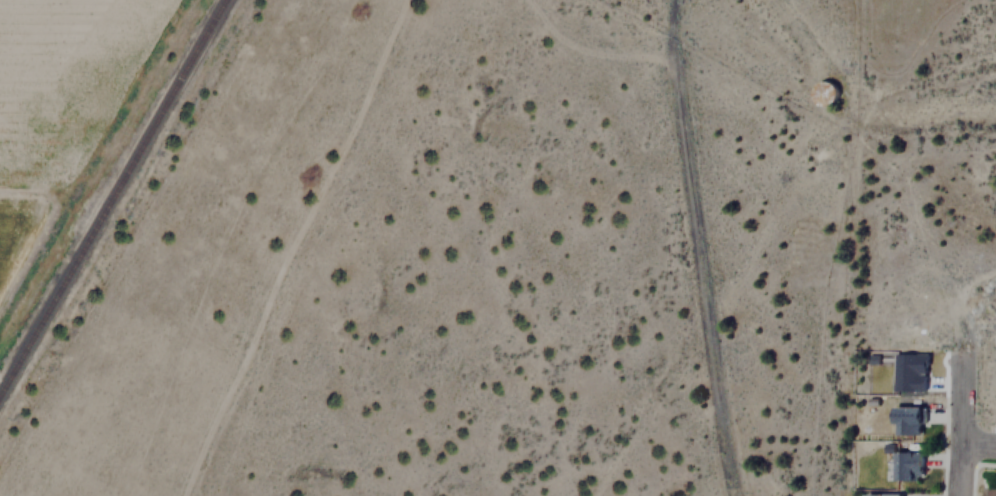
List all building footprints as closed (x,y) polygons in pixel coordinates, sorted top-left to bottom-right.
[(894,353),(894,390),(926,390),(926,353),(894,353)] [(920,434),(920,406),(890,406),(890,434),(920,434)] [(893,479),(920,479),(920,451),(893,451),(893,479)] [(995,492),(981,491),(980,495),(995,495),(995,479),(995,492)]
